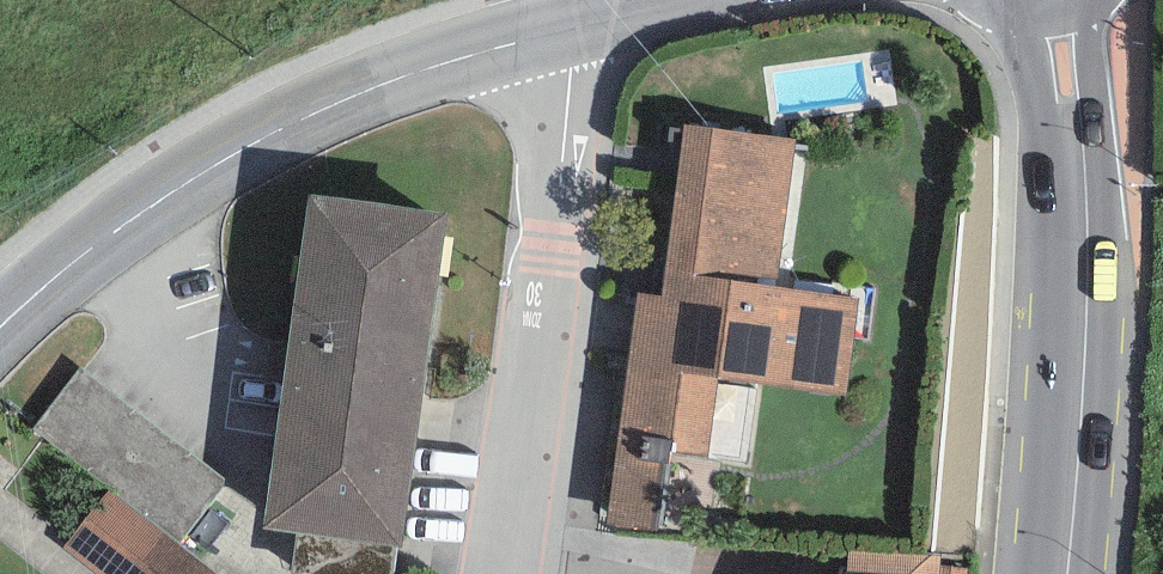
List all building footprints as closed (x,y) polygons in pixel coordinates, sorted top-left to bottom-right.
[(795,139),(684,124),(659,296),(638,293),(605,527),(659,535),(671,454),(707,459),(719,377),(846,394),(859,299),(775,287),(795,139)] [(446,213),(308,195),(263,527),(401,546),(446,213)] [(227,481),(82,369),(34,430),(109,489),(179,543),(227,481)] [(179,543),(109,489),(63,549),(96,573),(219,573),(179,543)] [(848,573),(940,573),(941,556),(849,551),(848,573)]
